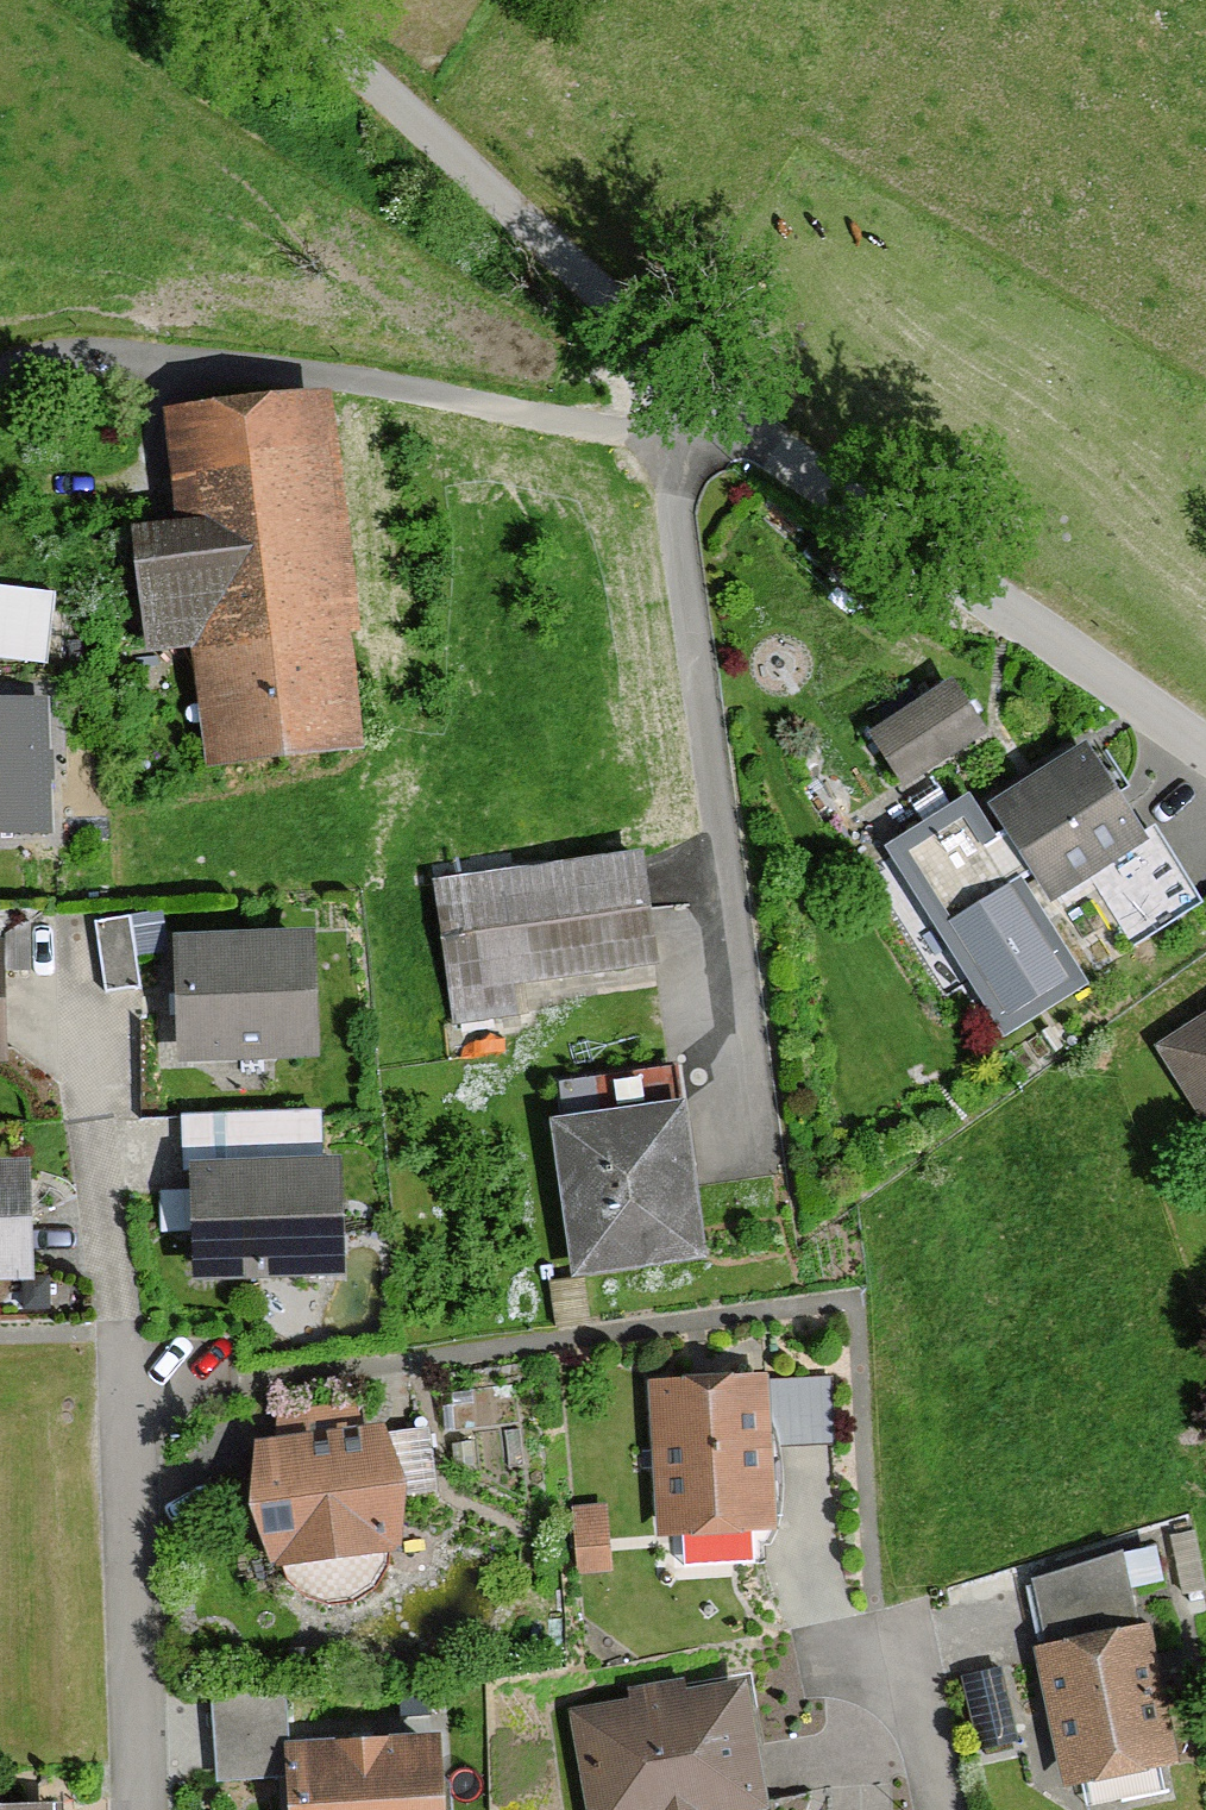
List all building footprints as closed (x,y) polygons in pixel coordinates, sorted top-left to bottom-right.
[(342,401),(168,421),(179,519),(133,524),(149,668),(201,662),(214,776),(382,758),(342,401)] [(51,647),(55,572),(0,570),(0,645),(51,647)] [(891,790),(979,729),(945,677),(851,738),(891,790)] [(0,704),(0,842),(68,839),(62,701),(0,704)] [(986,813),(1045,897),(1138,831),(1079,748),(986,813)] [(1074,980),(963,812),(897,855),(1008,1023),(1074,980)] [(444,999),(650,968),(630,840),(425,871),(444,999)] [(174,1065),(315,1061),(312,934),(173,940),(174,1065)] [(1148,1043),(1204,1131),(1205,1130),(1205,1006),(1148,1043)] [(555,1274),(694,1259),(676,1098),(537,1113),(555,1274)] [(30,1281),(31,1155),(0,1155),(0,1281),(30,1281)] [(192,1282),(344,1279),(342,1169),(190,1171),(192,1282)] [(761,1363),(637,1367),(644,1541),(768,1536),(761,1363)] [(788,1368),(790,1428),(836,1426),(834,1366),(788,1368)] [(243,1448),(258,1569),(415,1549),(400,1428),(243,1448)] [(1052,1790),(1170,1766),(1138,1617),(1024,1639),(1052,1790)] [(563,1710),(581,1809),(762,1809),(738,1678),(563,1710)] [(432,1729),(279,1738),(281,1809),(439,1809),(432,1729)]
